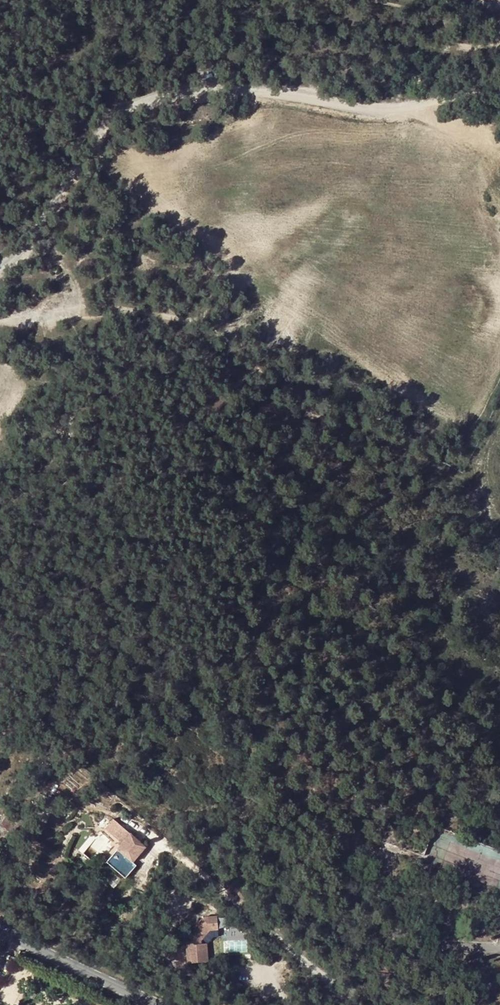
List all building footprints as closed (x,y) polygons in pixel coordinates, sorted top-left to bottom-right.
[(113,818),(105,827),(122,842),(106,862),(125,878),(136,865),(132,861),(146,846),(113,818)] [(207,930),(215,930),(214,916),(200,916),(183,935),(184,962),(204,961),(203,944),(198,943),(197,940),(207,930)]
